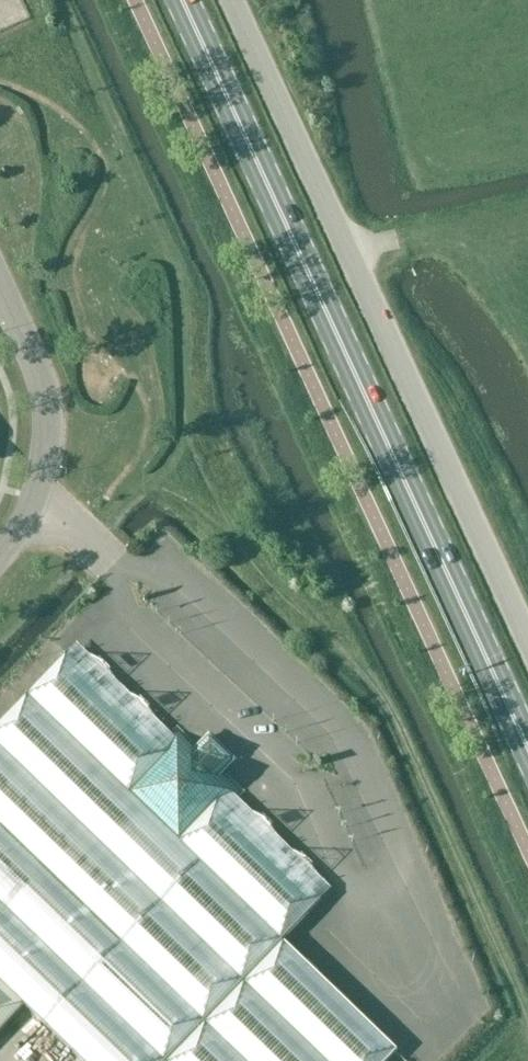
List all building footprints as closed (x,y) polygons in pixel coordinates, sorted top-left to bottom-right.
[(282,941),(321,901),(226,809),(242,792),(222,773),(234,762),(209,738),(198,749),(178,730),(162,747),(67,655),(0,724),(0,1032),(25,1006),(82,1060),(388,1060),(397,1051),(282,941)]
